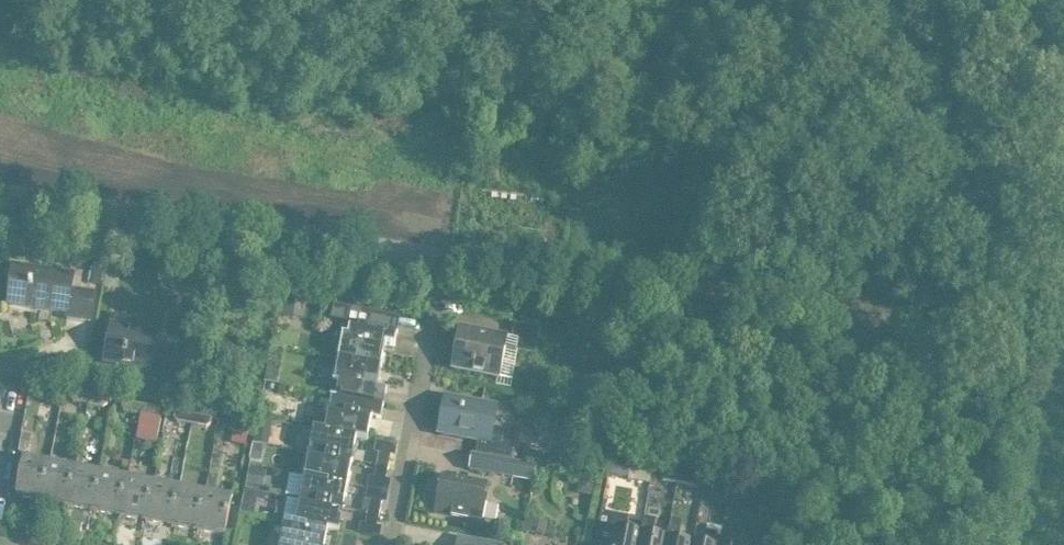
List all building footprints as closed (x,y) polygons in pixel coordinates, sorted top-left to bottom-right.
[(12,266),(6,304),(65,312),(65,316),(89,320),(92,292),(70,289),(72,274),(12,266)] [(336,358),(381,366),(385,344),(394,345),(399,316),(335,303),(332,319),(343,321),(336,358)] [(142,367),(139,384),(169,390),(175,359),(151,354),(155,334),(113,326),(115,312),(114,312),(105,359),(142,367)] [(516,338),(514,350),(533,353),(538,327),(513,322),(510,337),(516,338)] [(458,327),(450,368),(498,377),(505,336),(458,327)] [(376,389),(381,366),(336,358),(329,394),(382,404),(385,391),(376,389)] [(87,404),(89,395),(71,391),(70,397),(72,401),(87,404)] [(380,418),(382,404),(329,394),(323,430),(322,431),(356,437),(356,438),(367,440),(371,416),(380,418)] [(89,395),(87,404),(102,407),(106,405),(107,398),(89,395)] [(438,432),(477,440),(475,455),(511,461),(515,437),(490,432),(495,404),(475,400),(475,403),(444,397),(438,432)] [(139,414),(141,404),(122,401),(121,407),(124,411),(139,414)] [(141,404),(139,414),(154,417),(158,414),(159,408),(141,404)] [(191,424),(192,414),(174,411),(173,416),(175,421),(191,424)] [(192,414),(191,424),(206,426),(209,423),(211,417),(192,414)] [(257,417),(257,419),(253,441),(268,444),(272,419),(257,417)] [(231,431),(247,434),(249,425),(230,421),(229,427),(231,431)] [(299,446),(298,450),(352,460),(356,438),(356,437),(322,431),(323,430),(312,428),(308,447),(299,446)] [(30,434),(22,433),(18,451),(23,452),(27,450),(30,434)] [(264,444),(253,442),(252,442),(249,458),(250,458),(260,461),(264,444)] [(306,457),(302,475),(347,484),(352,460),(298,450),(297,456),(306,457)] [(374,465),(388,467),(390,455),(377,453),(374,465)] [(534,465),(475,455),(471,454),(468,469),(532,479),(534,465)] [(23,458),(16,494),(42,499),(49,464),(23,458)] [(75,468),(49,464),(42,499),(68,504),(75,468)] [(388,467),(374,465),(372,477),(386,479),(388,467)] [(266,469),(248,466),(246,482),(263,485),(266,469)] [(94,509),(101,474),(75,468),(68,504),(94,509)] [(678,472),(677,482),(691,484),(695,482),(697,476),(678,472)] [(127,478),(101,474),(94,509),(119,514),(127,478)] [(347,484),(302,475),(298,499),(343,507),(347,484)] [(441,475),(435,511),(481,520),(485,501),(482,501),(485,483),(441,475)] [(580,477),(577,492),(592,494),(594,480),(580,477)] [(152,483),(127,478),(119,514),(145,519),(152,483)] [(178,488),(152,483),(145,519),(171,524),(178,488)] [(204,493),(178,488),(171,524),(197,529),(204,493)] [(230,499),(204,493),(197,529),(223,534),(230,499)] [(298,499),(294,521),(294,522),(327,528),(327,529),(338,531),(343,507),(298,499)] [(365,512),(379,514),(381,502),(368,500),(365,512)] [(639,535),(624,532),(628,515),(600,511),(593,544),(637,544),(639,535)] [(379,514),(365,512),(363,524),(377,526),(379,514)] [(639,535),(637,544),(664,544),(665,540),(651,537),(655,519),(643,516),(639,535)] [(527,517),(524,531),(537,534),(540,520),(527,517)] [(294,521),(283,519),(278,544),(324,544),(327,529),(327,528),(294,522),(294,521)] [(691,544),(677,542),(679,532),(667,530),(665,540),(664,544),(691,544)] [(456,537),(455,544),(502,544),(456,537)]
